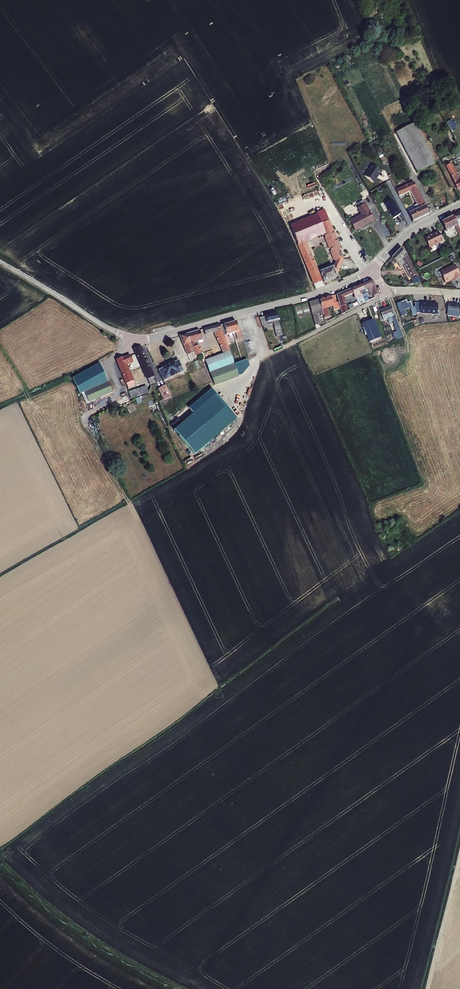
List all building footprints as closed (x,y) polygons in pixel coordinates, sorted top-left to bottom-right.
[(417,174),(434,165),(414,124),(396,133),(417,174)] [(443,160),(456,189),(459,187),(459,179),(458,175),(456,176),(448,159),(443,160)] [(381,173),(372,166),(364,177),(373,184),(377,179),(376,178),(378,176),(379,177),(381,173)] [(416,211),(408,214),(413,223),(430,214),(413,183),(400,189),(392,174),(388,176),(399,197),(410,191),(417,205),(414,206),(416,211)] [(393,220),(400,216),(392,201),(385,205),(393,220)] [(349,223),(356,232),(373,219),(362,203),(355,208),(360,215),(349,223)] [(316,214),(321,212),(318,205),(311,208),(313,215),(316,214)] [(451,217),(456,225),(459,223),(459,212),(451,217)] [(338,266),(331,263),(331,264),(317,270),(304,239),(322,231),(333,259),(340,262),(341,258),(337,248),(339,247),(327,220),(320,223),(318,218),(316,214),(313,215),(288,226),(314,284),(320,281),(321,281),(322,282),(336,276),(334,272),(335,271),(338,266)] [(459,236),(459,233),(456,225),(451,217),(440,223),(444,231),(453,227),(458,237),(459,236)] [(441,241),(436,231),(429,234),(430,235),(422,238),(427,248),(441,241)] [(395,250),(387,260),(393,264),(394,263),(397,269),(401,267),(407,278),(414,274),(404,257),(395,250)] [(454,265),(439,272),(445,283),(451,280),(451,279),(453,278),(455,280),(459,277),(454,265)] [(370,279),(355,285),(362,300),(366,298),(361,287),(364,286),(366,291),(369,290),(370,293),(375,290),(372,281),(370,279)] [(351,287),(353,291),(358,302),(362,300),(355,285),(351,287)] [(344,295),(348,293),(346,289),(336,293),(337,298),(339,306),(340,312),(353,305),(351,301),(345,303),(344,295)] [(337,298),(336,298),(334,294),(319,300),(322,315),(327,314),(327,304),(331,303),(332,308),(339,306),(337,298)] [(322,315),(319,300),(309,302),(313,319),(316,319),(315,315),(320,314),(320,315),(322,315)] [(405,301),(396,304),(401,316),(406,315),(404,310),(408,308),(410,307),(409,303),(406,304),(405,301)] [(448,313),(452,317),(459,314),(459,306),(459,302),(447,302),(448,313)] [(420,303),(420,314),(437,314),(437,303),(420,303)] [(401,335),(389,305),(378,309),(382,319),(386,318),(387,320),(390,319),(395,332),(394,332),(396,337),(401,335)] [(412,323),(413,328),(419,325),(413,308),(411,308),(410,307),(408,308),(409,312),(411,311),(413,318),(402,321),(404,324),(410,322),(412,323)] [(278,316),(261,319),(263,325),(268,323),(269,324),(274,322),(277,337),(279,337),(281,342),(284,342),(278,316)] [(374,336),(378,344),(380,343),(371,319),(360,323),(367,339),(374,336)] [(237,322),(231,323),(234,330),(236,329),(238,337),(242,336),(240,328),(239,329),(237,322)] [(234,330),(231,323),(221,327),(224,336),(234,333),(234,330)] [(224,336),(221,327),(220,325),(205,330),(207,335),(215,332),(223,355),(230,352),(228,345),(225,337),(224,336)] [(188,335),(195,354),(196,356),(198,356),(200,355),(202,355),(201,352),(199,346),(202,344),(201,342),(204,340),(201,331),(188,335)] [(188,335),(182,337),(190,356),(195,354),(188,335)] [(374,336),(367,339),(370,347),(378,344),(374,336)] [(142,368),(149,385),(156,382),(142,350),(140,351),(138,351),(136,352),(142,368)] [(218,370),(235,364),(230,352),(223,355),(214,358),(218,370)] [(195,354),(190,356),(192,363),(200,360),(198,356),(196,356),(195,354)] [(218,370),(214,358),(207,361),(211,373),(218,370)] [(135,365),(132,359),(125,363),(124,363),(118,365),(122,372),(124,378),(127,384),(128,385),(132,393),(137,391),(127,369),(135,365)] [(211,373),(215,384),(242,374),(250,365),(248,359),(235,364),(218,370),(211,373)] [(180,363),(159,372),(164,383),(179,375),(181,372),(180,370),(183,369),(180,363)] [(76,377),(90,405),(114,394),(100,365),(76,377)] [(149,385),(142,368),(139,370),(146,387),(149,385)] [(169,394),(167,389),(160,392),(164,404),(172,401),(169,394)] [(148,396),(146,390),(133,394),(135,401),(148,396)] [(217,398),(175,434),(195,458),(237,421),(217,398)]
